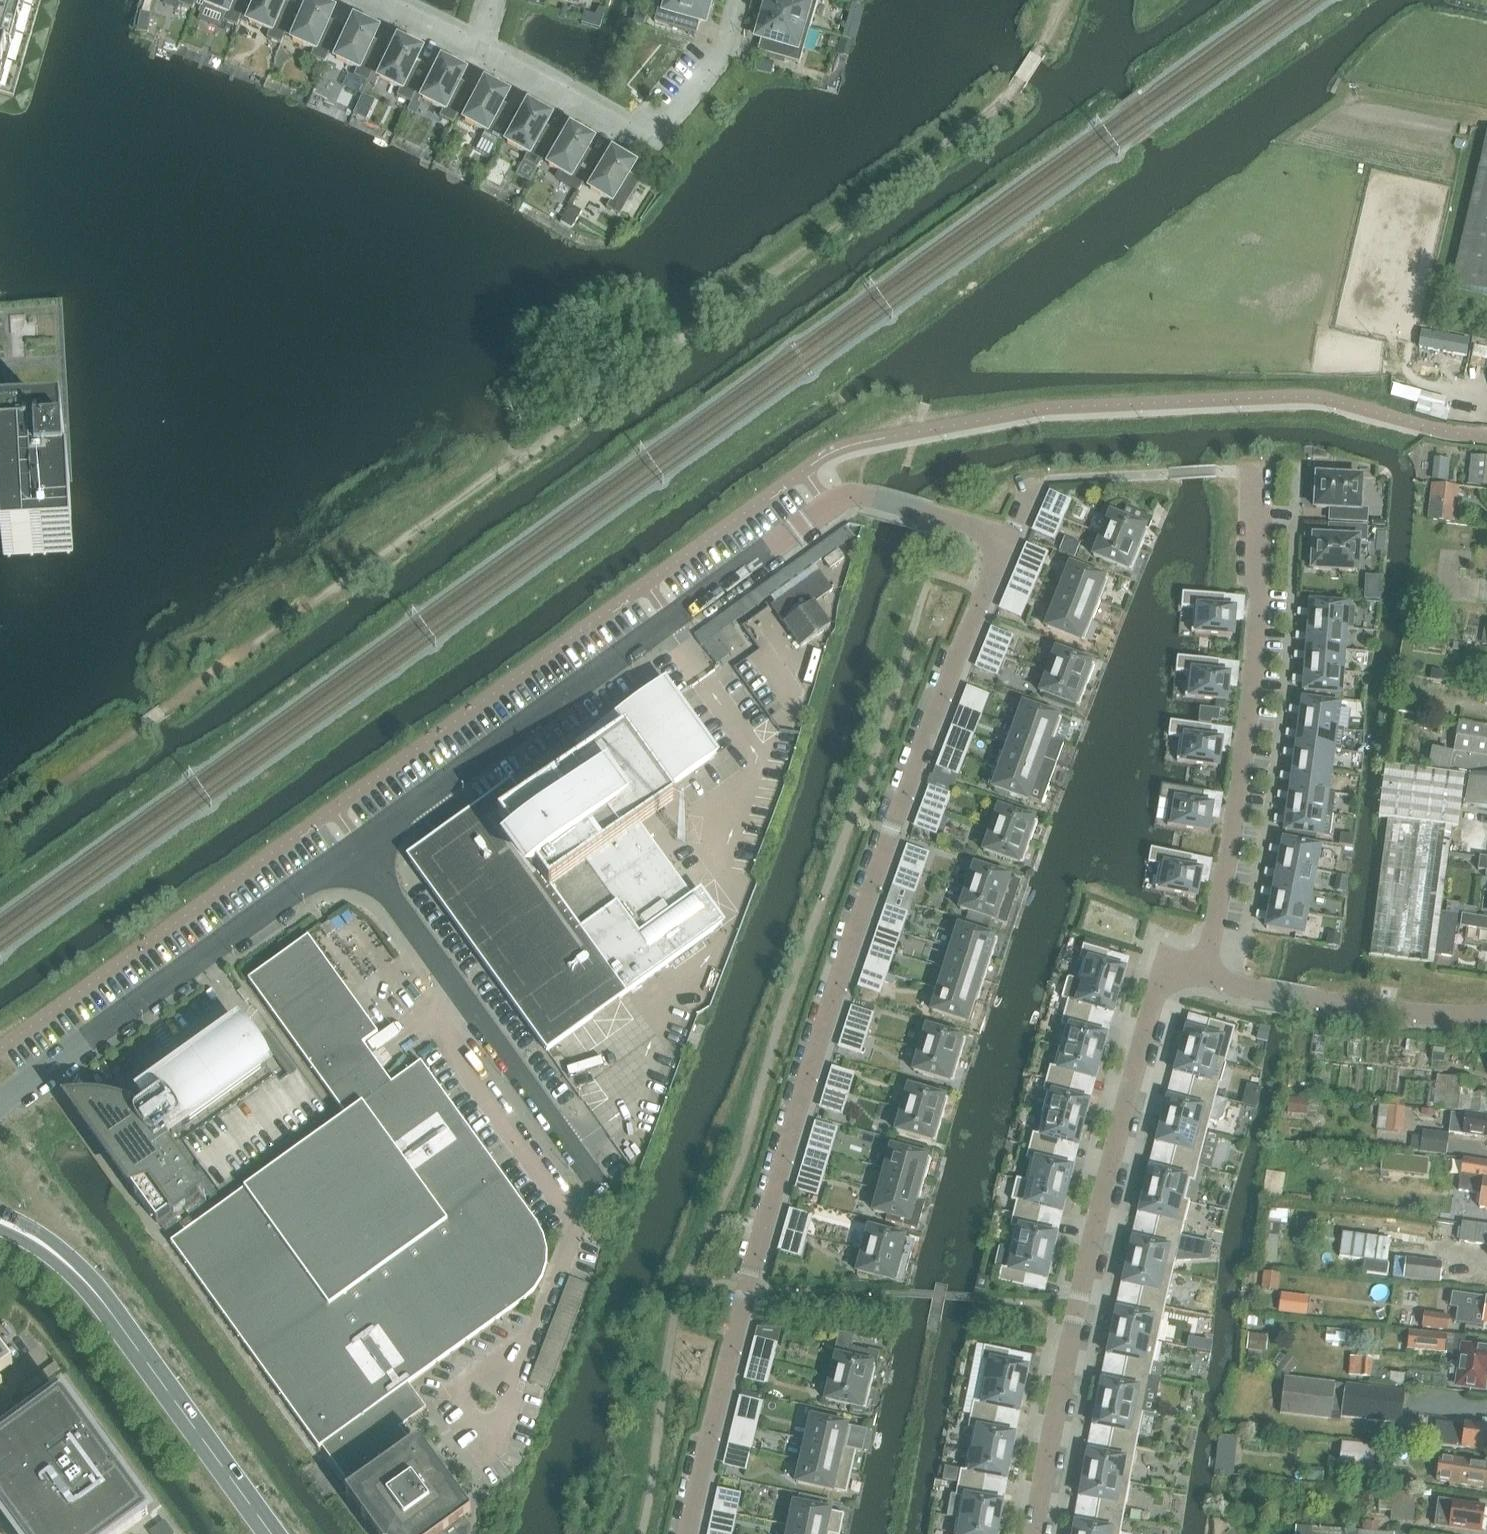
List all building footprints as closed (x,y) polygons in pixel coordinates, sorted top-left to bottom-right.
[(14,97),(42,0),(0,0),(0,93),(14,97)] [(179,4),(193,10),(197,0),(180,0),(179,4)] [(206,6),(226,14),(223,21),(237,27),(248,0),(208,0),(206,6)] [(281,45),(297,7),(285,2),(286,0),(260,0),(250,23),(270,32),(267,39),(281,45)] [(707,0),(668,0),(666,10),(659,8),(655,22),(697,34),(703,13),(707,14),(711,1),(707,0)] [(764,16),(810,29),(818,0),(773,0),(772,4),(768,3),(764,16)] [(294,41),(314,50),(311,57),(325,63),(341,26),(329,21),(333,13),(311,3),(294,41)] [(810,29),(764,16),(760,29),(764,30),(758,52),(800,64),(810,29)] [(385,46),(373,40),(377,33),(355,23),(338,60),(357,69),(354,76),(368,83),(385,46)] [(397,96),(411,103),(429,67),(417,61),(421,53),(399,43),(381,80),(401,89),(397,96)] [(440,117),(454,124),(472,88),(461,82),(464,74),(443,64),(424,101),(443,111),(440,117)] [(466,122),(486,132),(482,139),(496,146),(515,110),(503,104),(507,97),(486,85),(466,122)] [(558,133),(546,127),(550,119),(529,108),(509,144),(528,155),(524,161),(538,169),(558,133)] [(557,180),(579,192),(599,157),(588,150),(592,143),(571,131),(550,167),(561,173),(557,180)] [(1486,296),(1486,144),(1476,192),(1454,288),(1486,296)] [(610,202),(607,209),(620,217),(641,182),(630,175),(634,168),(613,155),(592,191),(610,202)] [(571,206),(561,223),(572,229),(582,212),(571,206)] [(4,560),(74,556),(69,481),(67,481),(64,427),(0,430),(0,485),(1,510),(4,560)] [(1449,451),(1436,450),(1435,462),(1448,463),(1449,451)] [(1486,487),(1486,458),(1471,457),(1469,485),(1486,487)] [(1312,471),(1311,491),(1316,491),(1315,508),(1341,510),(1341,522),(1367,523),(1368,510),(1360,510),(1362,479),(1332,477),(1332,472),(1312,471)] [(1459,487),(1433,484),(1428,520),(1454,523),(1459,487)] [(1038,517),(1049,522),(1054,510),(1043,506),(1038,517)] [(1140,551),(1149,530),(1153,519),(1127,508),(1128,508),(1126,507),(1122,519),(1112,515),(1112,514),(1111,514),(1102,535),(1140,551)] [(1054,510),(1049,522),(1060,527),(1065,515),(1054,510)] [(1341,526),(1340,539),(1315,538),(1315,537),(1309,537),(1308,558),(1313,558),(1312,570),(1357,572),(1358,541),(1366,541),(1367,527),(1341,526)] [(848,527),(696,636),(718,666),(745,646),(732,627),(764,604),(770,599),(774,604),(819,572),(816,567),(856,538),(848,527)] [(1140,551),(1102,535),(1093,557),(1094,557),(1095,557),(1132,572),(1140,551)] [(1020,558),(1015,570),(1027,575),(1031,563),(1020,558)] [(1062,587),(1100,602),(1109,581),(1071,566),(1072,566),(1070,565),(1062,587)] [(774,604),(771,606),(801,648),(830,627),(814,605),(833,591),(819,572),(774,604)] [(1005,595),(1016,600),(1021,588),(1010,584),(1005,595)] [(1062,587),(1054,607),(1092,622),(1100,602),(1062,587)] [(1021,588),(1016,600),(1027,604),(1032,593),(1021,588)] [(1183,593),(1181,607),(1193,608),(1192,633),(1233,636),(1235,610),(1233,609),(1233,610),(1224,610),(1225,596),(1183,593)] [(1309,626),(1345,629),(1347,606),(1312,604),(1312,603),(1311,603),(1310,611),(1298,610),(1297,616),(1310,617),(1309,626)] [(1092,622),(1054,607),(1046,628),(1084,643),(1092,622)] [(1307,648),(1344,650),(1345,629),(1309,626),(1308,635),(1296,634),(1296,640),(1308,641),(1307,648)] [(981,654),(992,658),(996,647),(985,642),(981,654)] [(996,647),(992,658),(1003,663),(1008,651),(996,647)] [(1306,669),(1342,672),(1344,650),(1307,648),(1307,654),(1295,653),(1294,659),(1306,660),(1306,669)] [(1048,672),(1087,686),(1095,665),(1058,651),(1058,650),(1057,650),(1048,672)] [(1177,657),(1176,672),(1188,673),(1185,697),(1226,702),(1229,675),(1228,675),(1227,676),(1219,675),(1220,662),(1177,657)] [(1342,672),(1306,669),(1305,678),(1293,677),(1292,683),(1305,684),(1304,692),(1305,693),(1305,692),(1340,694),(1342,672)] [(1087,686),(1048,672),(1040,694),(1041,694),(1042,693),(1079,707),(1087,686)] [(411,863),(547,1052),(720,928),(696,894),(692,897),(647,834),(641,839),(634,829),(676,798),(670,790),(715,758),(662,683),(579,742),(588,755),(525,801),(515,788),(411,863)] [(957,713),(968,717),(973,706),(961,701),(957,713)] [(1300,724),(1336,729),(1339,706),(1304,702),(1304,701),(1303,701),(1302,709),(1290,707),(1289,713),(1301,715),(1300,724)] [(1015,726),(1054,740),(1062,719),(1024,706),(1025,705),(1023,705),(1015,726)] [(973,706),(968,717),(979,721),(984,710),(973,706)] [(1220,710),(1200,708),(1198,723),(1211,725),(1212,721),(1219,722),(1220,710)] [(1170,721),(1168,736),(1180,737),(1177,762),(1218,767),(1221,741),(1220,741),(1211,740),(1213,727),(1170,721)] [(1460,722),(1458,731),(1454,752),(1486,758),(1486,726),(1460,722)] [(1298,739),(1297,745),(1333,750),(1336,729),(1300,724),(1299,733),(1286,731),(1286,737),(1298,739)] [(1015,726),(1008,747),(1047,761),(1054,740),(1015,726)] [(941,753),(953,757),(957,746),(946,742),(941,753)] [(1295,758),(1294,767),(1330,772),(1333,750),(1297,745),(1296,752),(1284,750),(1283,756),(1295,758)] [(957,746),(953,757),(964,762),(968,750),(957,746)] [(1001,767),(1039,781),(1047,761),(1008,747),(1001,767)] [(1039,781),(1001,767),(993,788),(1032,802),(1039,781)] [(1291,788),(1327,793),(1330,772),(1294,767),(1293,775),(1281,774),(1280,780),(1292,781),(1291,788)] [(1471,774),(1465,805),(1486,809),(1486,776),(1471,774)] [(1161,785),(1159,799),(1171,801),(1167,826),(1208,832),(1212,806),(1211,806),(1211,807),(1202,805),(1204,792),(1161,785)] [(1288,809),(1324,814),(1327,793),(1291,788),(1290,795),(1278,793),(1277,799),(1289,801),(1288,809)] [(919,813),(930,817),(935,805),(923,801),(919,813)] [(935,805),(930,817),(942,821),(946,809),(935,805)] [(991,830),(1030,844),(1038,822),(1000,809),(1000,808),(999,808),(991,830)] [(1324,814),(1288,809),(1287,818),(1275,817),(1274,823),(1286,824),(1285,833),(1286,833),(1286,832),(1321,837),(1324,814)] [(1030,844),(991,830),(984,852),(985,852),(1023,865),(1030,844)] [(1279,864),(1315,871),(1319,849),(1285,842),(1285,841),(1284,841),(1282,849),(1270,847),(1269,853),(1281,855),(1279,864)] [(1445,856),(1387,848),(1385,860),(1444,868),(1445,856)] [(1151,849),(1148,863),(1160,865),(1155,889),(1196,897),(1201,871),(1200,871),(1199,872),(1191,870),(1193,857),(1151,849)] [(1480,858),(1478,871),(1486,872),(1486,859),(1480,858)] [(898,872),(909,876),(913,864),(902,860),(898,872)] [(913,864),(909,876),(920,880),(924,869),(913,864)] [(1275,885),(1311,892),(1315,871),(1279,864),(1278,872),(1265,870),(1264,876),(1276,878),(1275,885)] [(967,888),(1006,901),(1014,880),(976,867),(976,866),(975,866),(967,888)] [(1271,906),(1307,913),(1311,892),(1275,885),(1274,891),(1262,889),(1260,895),(1273,897),(1271,906)] [(1006,901),(967,888),(960,910),(961,910),(999,922),(1006,901)] [(1307,913),(1271,906),(1269,915),(1257,912),(1256,918),(1268,921),(1266,929),(1268,929),(1268,928),(1302,935),(1307,913)] [(1462,916),(1460,928),(1486,932),(1486,920),(1462,916)] [(876,932),(888,936),(892,924),(880,920),(876,932)] [(321,928),(327,937),(336,931),(330,922),(321,928)] [(892,924),(888,936),(899,940),(903,928),(892,924)] [(952,949),(991,961),(998,940),(960,928),(960,927),(959,926),(952,949)] [(472,1528),(465,1518),(471,1514),(446,1479),(448,1477),(438,1463),(435,1464),(419,1441),(413,1445),(400,1428),(426,1409),(409,1385),(535,1292),(543,1280),(547,1266),(548,1251),(544,1237),(538,1225),(421,1063),(392,1084),(364,1045),(379,1035),(308,937),(248,980),(346,1117),(171,1243),(319,1450),(322,1448),(352,1489),(346,1494),(375,1533),(470,1533),(472,1528)] [(1078,981),(1118,992),(1124,969),(1123,969),(1123,970),(1105,965),(1109,953),(1083,945),(1079,959),(1084,960),(1078,981)] [(945,969),(984,982),(991,961),(952,949),(945,969)] [(863,973),(874,977),(878,965),(866,961),(863,973)] [(878,965),(874,977),(885,981),(889,969),(878,965)] [(945,969),(939,990),(978,1002),(984,982),(945,969)] [(1111,1013),(1110,1014),(1112,1014),(1118,992),(1078,981),(1072,1001),(1068,1000),(1064,1013),(1097,1022),(1100,1010),(1111,1013)] [(978,1002),(939,990),(932,1011),(971,1024),(978,1002)] [(1104,1035),(1104,1036),(1094,1033),(1097,1022),(1064,1013),(1061,1026),(1065,1027),(1060,1047),(1100,1058),(1106,1035),(1104,1035)] [(1187,1029),(1181,1051),(1225,1063),(1235,1028),(1209,1021),(1198,1018),(1195,1032),(1188,1030),(1188,1029),(1187,1029)] [(843,1033),(854,1037),(858,1025),(846,1022),(843,1033)] [(248,1041),(237,1025),(141,1094),(145,1098),(141,1106),(138,1106),(135,1108),(134,1111),(136,1114),(134,1118),(120,1113),(114,1110),(107,1109),(99,1107),(78,1107),(73,1107),(127,1182),(157,1224),(173,1212),(174,1215),(186,1207),(184,1204),(200,1193),(162,1140),(170,1134),(172,1137),(268,1068),(256,1052),(259,1050),(251,1039),(248,1041)] [(858,1025),(854,1037),(866,1041),(870,1029),(858,1025)] [(920,1049),(960,1061),(966,1040),(928,1028),(927,1027),(920,1049)] [(1269,1030),(1268,1030),(1261,1028),(1258,1039),(1266,1042),(1268,1033),(1269,1030)] [(1097,1069),(1100,1058),(1060,1047),(1054,1068),(1050,1066),(1046,1080),(1072,1086),(1079,1088),(1082,1077),(1093,1079),(1092,1080),(1094,1081),(1097,1069)] [(960,1061),(920,1049),(913,1072),(915,1072),(915,1071),(953,1083),(960,1061)] [(1216,1098),(1225,1063),(1181,1051),(1175,1074),(1176,1074),(1176,1073),(1194,1078),(1190,1091),(1216,1098)] [(1434,1109),(1486,1115),(1486,1095),(1473,1093),(1474,1080),(1437,1076),(1434,1109)] [(1085,1114),(1088,1102),(1087,1101),(1087,1102),(1076,1100),(1079,1088),(1072,1086),(1046,1080),(1043,1093),(1048,1094),(1043,1114),(1082,1124),(1085,1114)] [(824,1094),(835,1097),(839,1086),(827,1082),(824,1094)] [(839,1086),(835,1097),(847,1101),(850,1089),(839,1086)] [(902,1109),(942,1121),(948,1099),(910,1088),(910,1087),(909,1087),(902,1109)] [(1168,1099),(1162,1121),(1207,1133),(1210,1121),(1216,1123),(1223,1119),(1227,1102),(1227,1101),(1216,1098),(1190,1091),(1187,1104),(1169,1100),(1169,1099),(1168,1099)] [(1401,1108),(1389,1107),(1386,1131),(1398,1133),(1401,1108)] [(942,1121),(902,1109),(896,1132),(897,1132),(897,1131),(936,1143),(942,1121)] [(1466,1113),(1463,1135),(1486,1138),(1486,1115),(1466,1113)] [(1033,1134),(1029,1147),(1055,1153),(1058,1141),(1076,1146),(1075,1147),(1077,1147),(1082,1124),(1043,1114),(1037,1135),(1033,1134)] [(1198,1168),(1207,1133),(1162,1121),(1157,1144),(1158,1144),(1175,1148),(1172,1161),(1198,1168)] [(1434,1141),(1435,1133),(1422,1132),(1422,1135),(1413,1134),(1412,1151),(1444,1154),(1446,1142),(1434,1141)] [(810,1137),(807,1149),(819,1153),(822,1141),(810,1137)] [(885,1170),(925,1181),(931,1159),(893,1148),(893,1147),(891,1147),(885,1170)] [(1055,1153),(1029,1147),(1026,1160),(1031,1161),(1026,1181),(1066,1191),(1072,1168),(1070,1168),(1070,1169),(1053,1165),(1055,1153)] [(1463,1159),(1459,1191),(1481,1194),(1479,1208),(1486,1209),(1486,1163),(1463,1159)] [(1194,1182),(1198,1168),(1172,1161),(1169,1174),(1151,1170),(1151,1169),(1150,1169),(1145,1192),(1189,1203),(1190,1202),(1185,1201),(1190,1181),(1194,1182)] [(799,1175),(811,1179),(814,1167),(803,1164),(799,1175)] [(814,1167),(811,1179),(822,1182),(826,1170),(814,1167)] [(885,1170),(880,1190),(919,1201),(925,1181),(885,1170)] [(1284,1175),(1269,1172),(1265,1196),(1280,1199),(1284,1175)] [(1013,1214),(1039,1220),(1042,1208),(1060,1213),(1059,1213),(1061,1214),(1066,1191),(1026,1181),(1021,1202),(1016,1201),(1013,1214)] [(919,1201),(880,1190),(874,1212),(913,1223),(919,1201)] [(1189,1203),(1145,1192),(1139,1214),(1141,1215),(1141,1214),(1151,1216),(1148,1230),(1155,1231),(1181,1237),(1189,1203)] [(1288,1212),(1266,1209),(1260,1262),(1277,1264),(1280,1225),(1287,1225),(1288,1212)] [(1013,1214),(1010,1227),(1015,1228),(1010,1249),(1050,1258),(1056,1235),(1054,1235),(1054,1236),(1037,1232),(1039,1220),(1013,1214)] [(1462,1224),(1460,1242),(1486,1246),(1486,1227),(1462,1224)] [(782,1236),(793,1240),(797,1228),(785,1225),(782,1236)] [(797,1228),(793,1240),(805,1243),(808,1231),(797,1228)] [(863,1251),(903,1261),(909,1240),(870,1229),(870,1228),(869,1228),(863,1251)] [(1133,1240),(1128,1262),(1173,1273),(1181,1237),(1155,1231),(1148,1230),(1145,1243),(1134,1241),(1135,1240),(1133,1240)] [(1342,1233),(1339,1258),(1365,1261),(1363,1273),(1387,1276),(1389,1265),(1387,1264),(1390,1240),(1342,1233)] [(1050,1258),(1010,1249),(1006,1269),(1001,1268),(998,1282),(1024,1288),(1027,1275),(1044,1279),(1044,1280),(1045,1281),(1050,1258)] [(903,1261),(863,1251),(857,1273),(858,1274),(859,1273),(897,1283),(903,1261)] [(1442,1263),(1395,1258),(1393,1278),(1439,1282),(1442,1263)] [(1173,1273),(1128,1262),(1123,1285),(1124,1285),(1142,1289),(1139,1302),(1165,1308),(1173,1273)] [(1264,1273),(1262,1289),(1277,1291),(1279,1275),(1264,1273)] [(589,1286),(570,1278),(529,1383),(548,1390),(589,1286)] [(1470,1315),(1484,1316),(1483,1322),(1486,1322),(1486,1299),(1486,1304),(1472,1303),(1470,1315)] [(1158,1343),(1165,1308),(1139,1302),(1136,1315),(1119,1311),(1117,1310),(1113,1333),(1158,1343)] [(1449,1317),(1425,1313),(1423,1327),(1447,1331),(1449,1317)] [(1477,1348),(1464,1346),(1465,1336),(1447,1335),(1410,1331),(1409,1349),(1445,1352),(1446,1345),(1463,1347),(1460,1362),(1459,1371),(1457,1386),(1483,1389),(1483,1385),(1485,1376),(1486,1376),(1486,1350),(1477,1348)] [(1150,1378),(1158,1343),(1113,1333),(1108,1356),(1109,1356),(1109,1355),(1127,1359),(1124,1373),(1150,1378)] [(13,1365),(0,1347),(0,1375),(13,1365)] [(871,1388),(879,1354),(852,1348),(852,1347),(851,1347),(848,1359),(837,1357),(838,1356),(836,1356),(831,1378),(871,1388)] [(982,1383),(1022,1391),(1027,1368),(1026,1368),(1008,1365),(1010,1352),(984,1347),(981,1361),(986,1362),(982,1383)] [(748,1365),(759,1368),(762,1356),(751,1353),(748,1365)] [(759,1368),(771,1371),(774,1359),(762,1356),(759,1368)] [(1143,1413),(1150,1378),(1124,1373),(1121,1386),(1104,1382),(1102,1381),(1098,1404),(1143,1413)] [(866,1410),(871,1388),(831,1378),(826,1401),(827,1401),(828,1401),(866,1410)] [(1401,1424),(1405,1392),(1284,1378),(1280,1414),(1331,1420),(1331,1412),(1341,1413),(1340,1417),(1401,1424)] [(973,1402),(971,1416),(997,1421),(999,1409),(1017,1413),(1018,1414),(1022,1391),(982,1383),(978,1403),(973,1402)] [(2,1514),(0,1516),(0,1523),(3,1527),(1,1529),(2,1530),(9,1524),(17,1533),(122,1533),(148,1515),(117,1472),(114,1473),(91,1441),(93,1439),(62,1396),(19,1428),(24,1434),(14,1440),(10,1435),(0,1442),(0,1511),(2,1514)] [(1143,1413),(1098,1404),(1093,1427),(1095,1427),(1112,1430),(1110,1443),(1136,1448),(1143,1413)] [(736,1412),(733,1424),(745,1427),(748,1415),(736,1412)] [(969,1451),(1010,1458),(1014,1435),(1012,1435),(1012,1436),(995,1432),(997,1421),(971,1416),(968,1429),(973,1430),(969,1451)] [(813,1418),(812,1417),(806,1440),(847,1449),(851,1427),(813,1419),(813,1418)] [(1436,1423),(1433,1446),(1463,1449),(1463,1447),(1486,1450),(1486,1427),(1465,1424),(1465,1426),(1436,1423)] [(727,1451),(738,1454),(741,1442),(729,1439),(727,1451)] [(847,1449),(806,1440),(802,1462),(851,1473),(856,1451),(847,1449)] [(738,1454),(750,1456),(753,1444),(741,1442),(738,1454)] [(1130,1484),(1136,1448),(1110,1443),(1107,1457),(1090,1453),(1089,1452),(1084,1475),(1130,1484)] [(1345,1445),(1342,1464),(1371,1468),(1373,1448),(1345,1445)] [(958,1484),(985,1488),(987,1477),(1004,1480),(1004,1481),(1005,1481),(1010,1458),(969,1451),(965,1471),(961,1470),(958,1484)] [(1449,1483),(1486,1489),(1486,1464),(1452,1459),(1449,1483)] [(851,1473),(802,1462),(797,1483),(847,1495),(851,1473)] [(1130,1484),(1084,1475),(1080,1498),(1081,1499),(1082,1498),(1099,1501),(1097,1514),(1123,1519),(1130,1484)] [(985,1488),(958,1484),(956,1496),(951,1495),(947,1517),(957,1519),(998,1525),(1002,1502),(1000,1502),(1000,1503),(983,1500),(985,1488)] [(1414,1493),(1380,1490),(1379,1509),(1393,1510),(1392,1520),(1412,1522),(1414,1493)] [(1435,1527),(1481,1533),(1485,1508),(1439,1501),(1435,1527)] [(794,1503),(790,1526),(829,1533),(840,1533),(844,1515),(795,1504),(796,1504),(794,1503)] [(712,1516),(723,1519),(726,1507),(714,1504),(712,1516)] [(723,1519),(735,1522),(738,1510),(726,1507),(723,1519)] [(1097,1514),(1094,1528),(1077,1525),(1077,1524),(1076,1524),(1074,1533),(1121,1533),(1123,1519),(1097,1514)] [(998,1525),(957,1519),(954,1533),(996,1533),(998,1525)] [(790,1526),(788,1533),(829,1533),(790,1526)]
